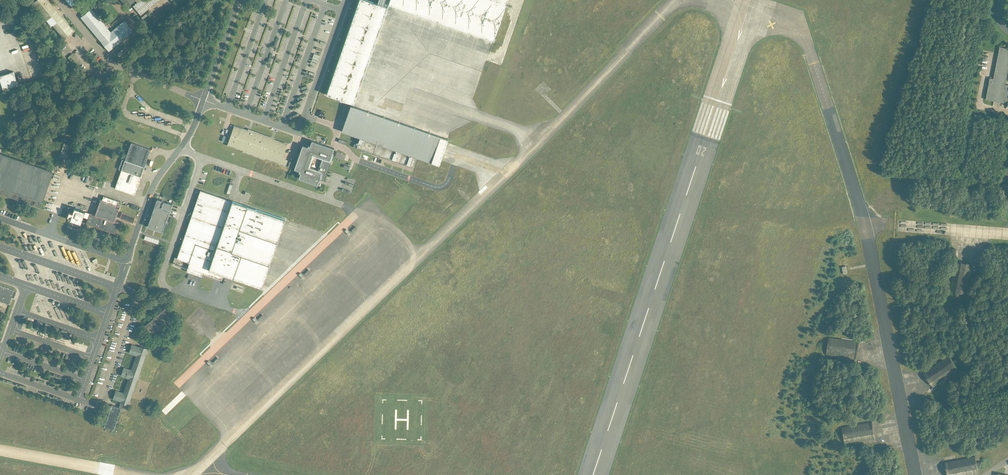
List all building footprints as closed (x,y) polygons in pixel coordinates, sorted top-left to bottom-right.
[(48,0),(37,0),(33,4),(51,26),(53,25),(64,38),(74,31),(48,0)] [(127,7),(135,0),(138,3),(133,6),(141,16),(160,0),(159,0),(121,0),(127,7)] [(354,104),(388,4),(493,40),(505,6),(506,3),(506,2),(507,0),(379,0),(378,3),(368,0),(359,0),(326,94),(354,104)] [(81,17),(109,51),(133,31),(124,21),(111,32),(91,9),(81,17)] [(117,54),(119,56),(128,49),(126,46),(117,54)] [(993,78),(990,78),(986,99),(1007,103),(1007,100),(1007,85),(1006,84),(1007,72),(1007,48),(1000,47),(993,78)] [(27,66),(32,80),(43,76),(38,62),(27,66)] [(14,71),(0,76),(0,79),(3,89),(18,85),(14,71)] [(356,148),(413,168),(417,157),(439,165),(448,139),(354,106),(351,105),(345,121),(342,131),(360,138),(357,144),(354,143),(353,147),(356,148)] [(282,158),(287,145),(287,144),(271,139),(272,138),(251,130),(250,131),(234,126),(228,145),(244,150),(243,151),(264,158),(265,157),(286,165),(287,160),(282,158)] [(52,152),(57,154),(63,138),(57,136),(55,144),(54,144),(53,144),(53,146),(54,147),(52,152)] [(310,145),(308,145),(308,146),(303,145),(294,169),(299,171),(299,172),(300,173),(299,178),(318,185),(319,180),(323,181),(334,148),(312,140),(310,145)] [(125,160),(122,159),(119,169),(122,170),(115,188),(135,195),(151,149),(131,142),(125,160)] [(41,207),(53,171),(44,168),(34,165),(35,162),(30,160),(29,163),(0,153),(0,193),(41,207)] [(177,258),(189,263),(188,268),(186,267),(186,268),(187,268),(186,271),(187,271),(192,257),(199,260),(194,274),(202,277),(203,274),(222,280),(224,274),(262,287),(285,219),(200,190),(182,244),(181,244),(180,248),(177,258)] [(86,223),(116,234),(120,223),(115,221),(120,206),(117,205),(118,201),(103,196),(102,200),(101,199),(95,215),(90,213),(89,216),(84,214),(85,211),(75,207),(73,213),(69,211),(67,217),(71,218),(70,220),(81,224),(84,217),(88,218),(86,223)] [(148,227),(163,232),(172,204),(157,199),(148,227)] [(120,218),(133,222),(135,217),(122,212),(120,218)] [(144,239),(158,244),(160,240),(145,235),(144,239)] [(954,292),(953,295),(961,296),(961,293),(966,294),(973,264),(955,260),(949,291),(954,292)] [(10,304),(12,297),(14,298),(17,291),(0,285),(0,301),(10,304)] [(131,338),(136,340),(140,330),(135,328),(131,338)] [(828,342),(824,341),(823,349),(827,349),(826,354),(857,359),(859,342),(829,337),(828,342)] [(147,350),(148,349),(140,346),(140,347),(132,345),(129,352),(137,355),(132,370),(124,368),(121,375),(129,378),(124,393),(116,390),(113,398),(121,401),(121,402),(123,403),(128,405),(129,403),(130,404),(131,401),(130,400),(138,379),(139,379),(140,375),(139,375),(146,353),(147,354),(148,351),(147,350)] [(949,355),(923,372),(933,387),(959,370),(956,366),(959,364),(955,357),(952,359),(949,355)] [(113,430),(114,431),(122,408),(111,404),(104,427),(113,430)] [(839,432),(841,440),(844,439),(845,444),(875,439),(872,421),(842,427),(843,432),(839,432)] [(945,462),(947,474),(970,474),(978,473),(978,468),(981,468),(979,460),(976,461),(975,456),(945,462)]
